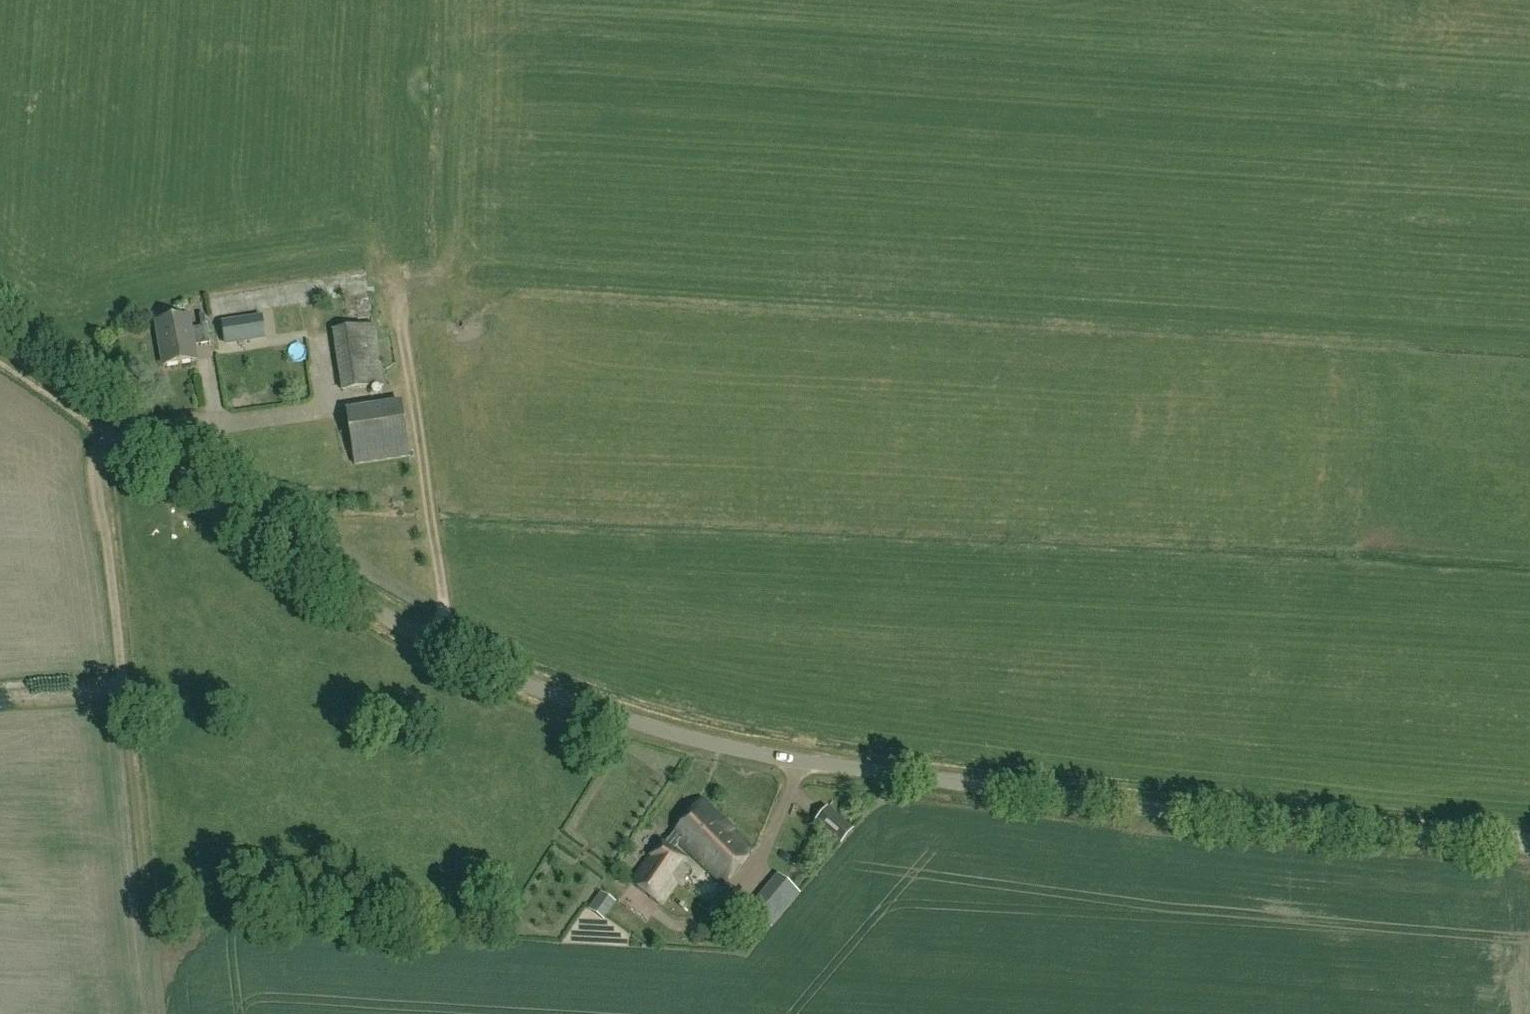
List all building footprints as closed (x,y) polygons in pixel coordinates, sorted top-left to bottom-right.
[(208,344),(209,344),(206,325),(205,314),(199,315),(201,327),(190,329),(188,317),(156,322),(164,366),(195,360),(193,347),(208,344)] [(249,319),(222,323),(225,347),(253,343),(249,319)] [(334,330),(343,391),(383,385),(373,324),(334,330)] [(346,396),(346,404),(394,403),(393,395),(346,396)] [(348,459),(401,444),(392,411),(339,425),(348,459)] [(661,904),(692,862),(674,849),(680,843),(723,886),(752,852),(701,800),(664,844),(659,841),(631,883),(661,904)] [(816,822),(838,840),(841,842),(852,829),(849,826),(828,808),(816,822)] [(797,893),(775,874),(747,907),(769,925),(797,893)]
